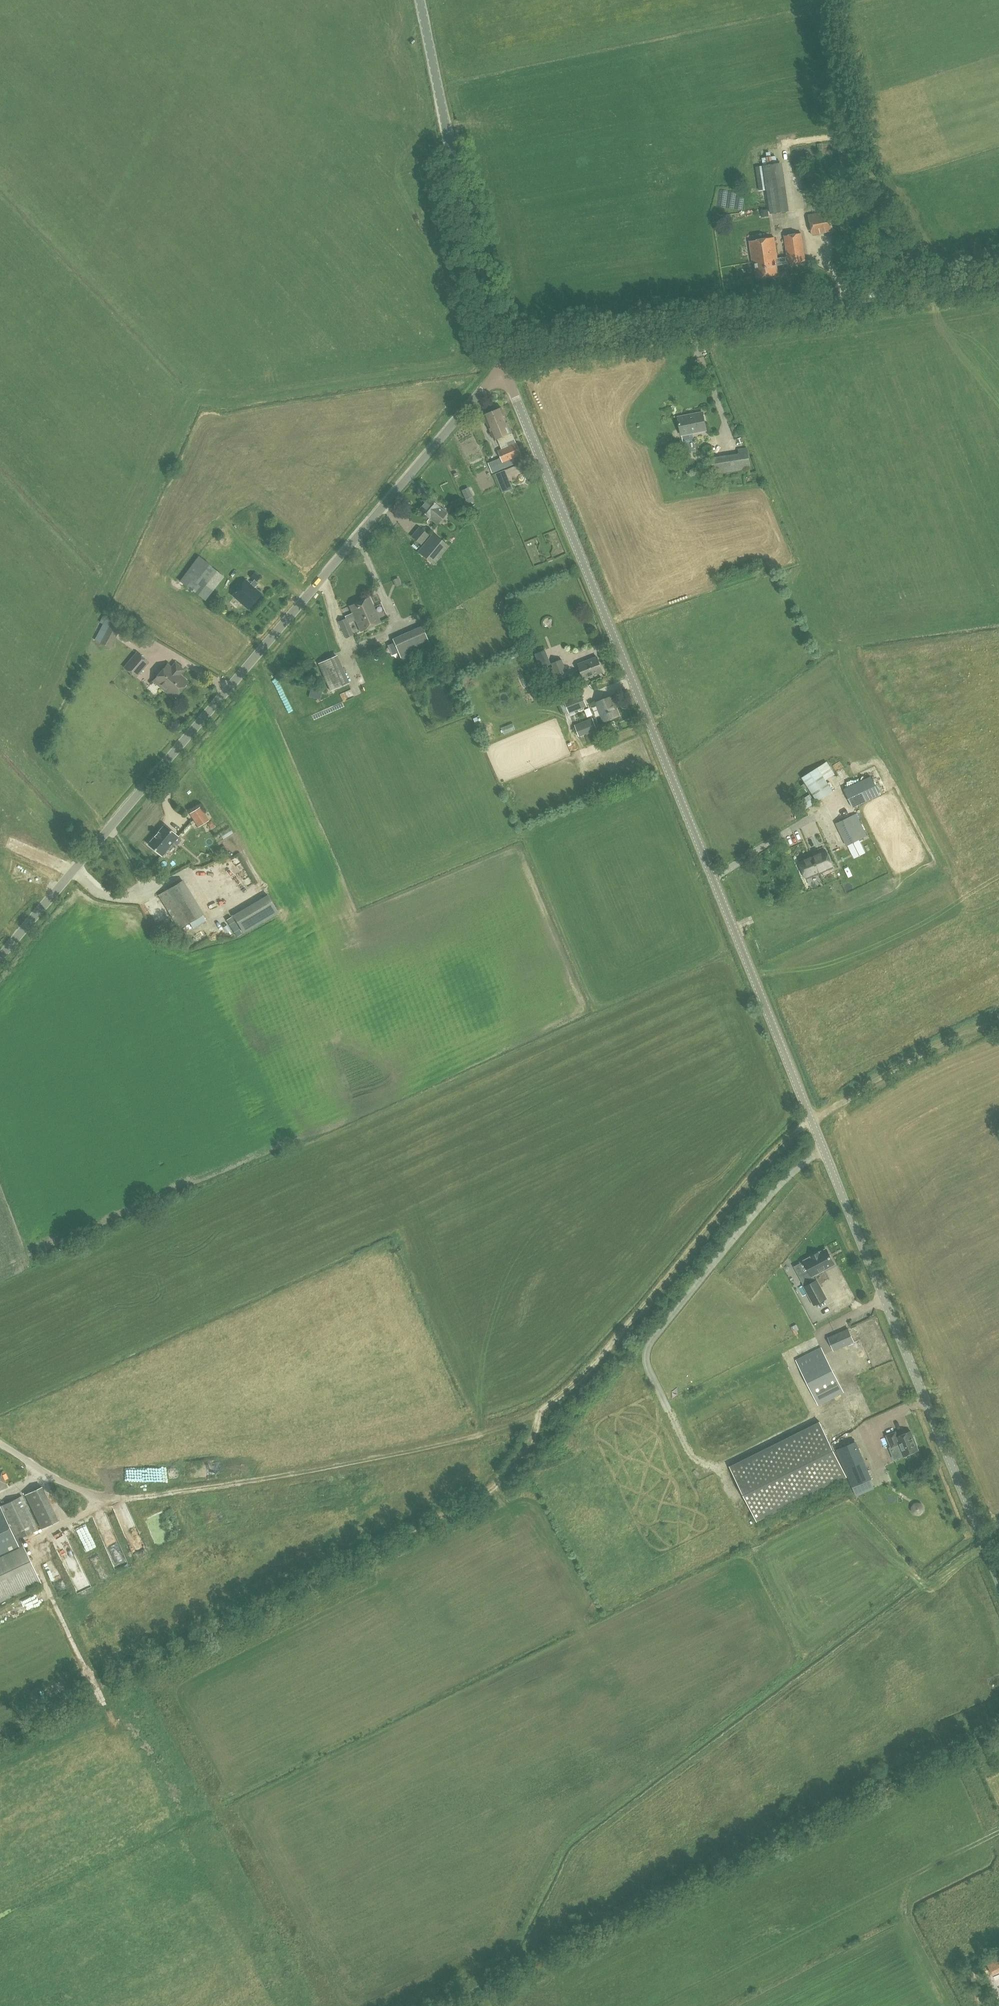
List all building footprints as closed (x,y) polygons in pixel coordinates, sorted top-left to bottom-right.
[(764,165),(771,214),(790,210),(783,162),(764,165)] [(808,215),(813,235),(834,231),(830,210),(808,215)] [(773,237),(750,240),(753,262),(756,261),(758,277),(778,274),(777,262),(788,260),(788,264),(806,261),(803,232),(784,235),(787,256),(776,257),(773,237)] [(502,408),(495,411),(508,442),(515,439),(512,432),(513,432),(502,408)] [(508,442),(495,411),(485,415),(495,440),(498,439),(501,445),(508,442)] [(707,429),(704,412),(679,416),(682,434),(707,429)] [(517,442),(509,445),(515,458),(522,454),(517,442)] [(515,458),(509,445),(498,450),(501,458),(503,462),(513,458),(515,458)] [(740,456),(732,457),(734,470),(751,467),(748,448),(739,449),(740,456)] [(515,458),(513,458),(516,463),(519,462),(524,460),(522,454),(515,458)] [(516,463),(513,458),(503,462),(501,458),(489,463),(493,473),(516,463)] [(468,487),(462,490),(466,499),(472,496),(468,487)] [(439,506),(429,498),(419,509),(429,518),(430,517),(437,524),(447,513),(439,506)] [(461,498),(453,500),(457,512),(465,510),(461,498)] [(421,544),(429,534),(419,526),(411,536),(421,544)] [(433,533),(418,552),(434,565),(449,546),(433,533)] [(211,566),(212,565),(199,555),(180,581),(205,600),(224,576),(211,566)] [(254,580),(250,583),(245,579),(232,595),(248,609),(262,594),(255,587),(258,583),(256,581),(259,578),(254,573),(250,577),(254,580)] [(370,611),(375,609),(370,597),(350,606),(353,613),(345,616),(347,618),(339,622),(346,637),(353,634),(348,622),(355,619),(356,620),(365,616),(363,612),(369,609),(370,611)] [(339,607),(343,612),(348,608),(345,603),(339,607)] [(381,622),(375,609),(370,611),(369,609),(363,612),(365,616),(356,620),(361,631),(381,622)] [(110,648),(122,625),(111,619),(99,642),(110,648)] [(430,645),(422,626),(392,639),(400,658),(430,645)] [(143,645),(149,637),(146,634),(140,642),(143,645)] [(136,653),(124,667),(137,678),(148,663),(136,653)] [(337,655),(318,663),(330,690),(349,682),(337,655)] [(603,672),(597,657),(579,663),(581,669),(574,672),(578,681),(585,678),(603,672)] [(568,676),(562,659),(552,663),(558,680),(568,676)] [(174,697),(187,682),(179,675),(184,670),(176,663),(171,668),(168,665),(155,681),(174,697)] [(308,693),(317,695),(318,689),(310,687),(308,693)] [(582,694),(565,700),(569,710),(574,708),(575,711),(586,706),(582,694)] [(597,702),(604,721),(619,715),(612,697),(597,702)] [(577,726),(580,736),(598,730),(594,719),(577,726)] [(834,774),(826,762),(802,777),(818,801),(833,791),(826,780),(834,774)] [(871,776),(844,789),(853,808),(880,795),(871,776)] [(800,801),(805,809),(815,802),(810,794),(800,801)] [(195,823),(206,818),(199,804),(188,809),(195,823)] [(852,816),(836,824),(847,846),(862,838),(852,816)] [(178,836),(164,825),(148,844),(162,855),(168,848),(169,848),(172,845),(172,843),(173,842),(177,846),(182,840),(178,836)] [(876,836),(852,846),(859,863),(883,854),(876,836)] [(818,853),(818,854),(813,856),(820,873),(833,867),(825,850),(818,853)] [(807,857),(799,860),(806,878),(820,873),(813,856),(807,858),(807,857)] [(221,954),(180,884),(146,904),(187,974),(221,954)] [(263,885),(229,905),(232,911),(266,891),(263,885)] [(233,915),(243,933),(278,913),(268,894),(233,915)] [(834,1264),(826,1249),(819,1253),(819,1252),(811,1256),(811,1257),(804,1261),(810,1271),(804,1275),(809,1284),(804,1287),(814,1305),(826,1298),(817,1280),(816,1281),(813,1275),(834,1264)] [(828,1337),(834,1350),(854,1341),(848,1328),(828,1337)] [(821,1347),(800,1358),(797,1359),(819,1404),(843,1393),(821,1347)] [(757,1521),(847,1476),(820,1421),(730,1466),(757,1521)] [(887,1435),(897,1458),(919,1450),(911,1430),(898,1436),(896,1431),(887,1435)] [(836,1449),(848,1476),(853,1488),(872,1481),(855,1441),(836,1449)] [(42,1529),(58,1521),(41,1486),(25,1494),(42,1529)] [(16,1540),(20,1539),(39,1529),(22,1495),(0,1506),(16,1540)] [(916,1510),(919,1504),(913,1501),(909,1507),(916,1510)] [(40,1581),(20,1539),(16,1540),(0,1506),(0,1600),(40,1581)] [(105,1509),(92,1512),(99,1538),(112,1534),(105,1509)] [(130,1512),(116,1519),(119,1525),(133,1517),(130,1512)] [(90,1564),(94,1573),(105,1568),(100,1559),(90,1564)] [(992,1973),(998,1970),(998,1959),(988,1964),(992,1973)]
